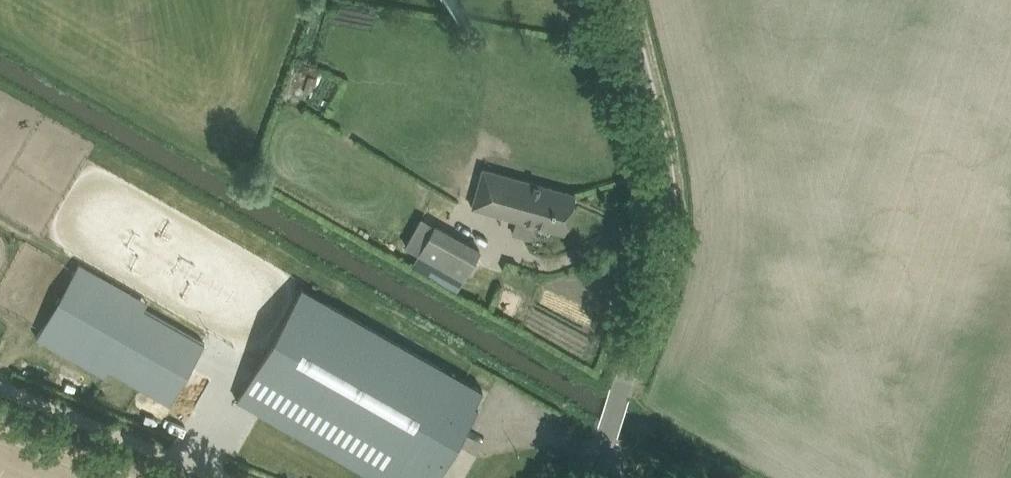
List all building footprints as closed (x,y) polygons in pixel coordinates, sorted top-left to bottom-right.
[(512,232),(530,237),(534,223),(564,232),(575,193),(483,167),(472,206),(516,218),(512,232)] [(412,263),(457,288),(480,248),(434,223),(412,263)] [(171,402),(204,339),(142,307),(147,297),(76,260),(36,338),(106,374),(108,369),(171,402)] [(375,477),(431,477),(434,473),(437,475),(477,404),(474,403),(482,389),(301,285),(236,399),(237,399),(370,475),(375,477)]
